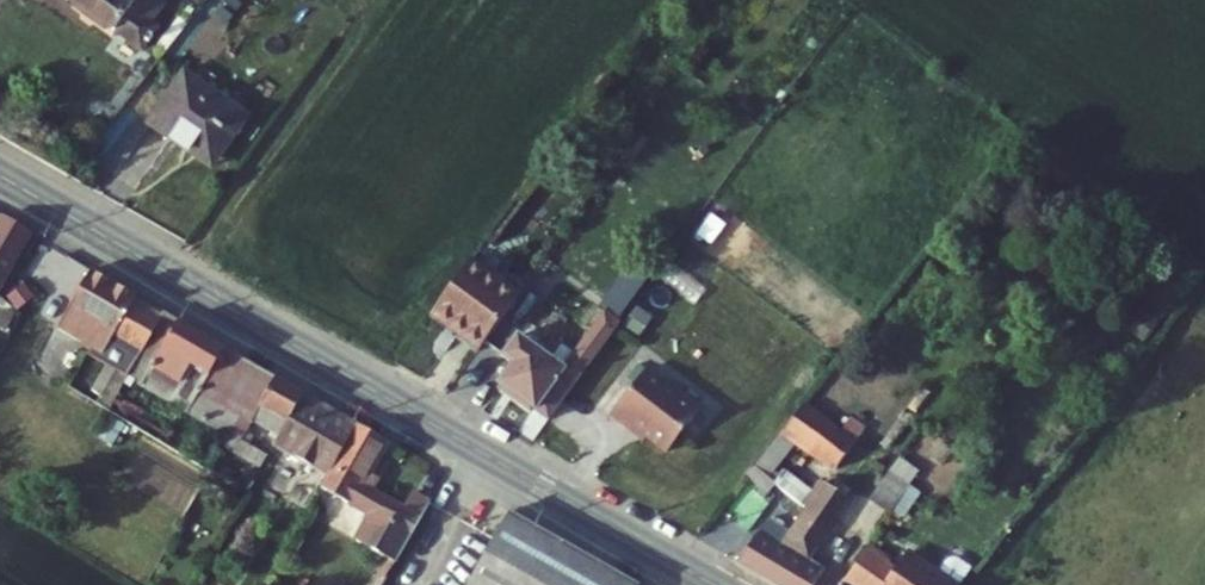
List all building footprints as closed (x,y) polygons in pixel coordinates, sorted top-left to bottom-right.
[(116,21),(130,0),(85,0),(116,21)] [(129,30),(153,0),(130,0),(116,21),(129,30)] [(142,38),(157,17),(149,11),(158,0),(153,0),(129,30),(142,38)] [(188,129),(219,152),(253,108),(191,63),(150,117),(181,139),(188,129)] [(181,139),(212,164),(219,152),(188,129),(181,139)] [(34,234),(7,219),(0,230),(0,289),(34,234)] [(450,289),(498,326),(536,277),(488,240),(450,289)] [(95,265),(74,300),(148,343),(163,318),(135,303),(141,291),(95,265)] [(505,350),(557,387),(631,286),(614,275),(568,334),(525,302),(509,322),(520,330),(505,350)] [(168,310),(163,318),(148,343),(137,362),(128,376),(147,387),(186,321),(168,310)] [(225,343),(186,321),(147,387),(187,408),(225,343)] [(708,377),(655,337),(618,384),(636,397),(640,392),(676,419),(708,377)] [(279,374),(225,343),(187,408),(196,414),(213,386),(248,406),(254,396),(262,401),(279,374)] [(120,371),(128,376),(137,362),(129,357),(120,371)] [(361,421),(279,374),(262,401),(255,413),(285,432),(279,443),(333,473),(361,421)] [(736,453),(758,471),(767,458),(759,453),(794,412),(834,445),(853,422),(798,376),(736,453)] [(250,422),(255,413),(262,401),(254,396),(248,406),(241,417),(250,422)] [(388,437),(361,421),(333,473),(326,487),(373,514),(412,536),(433,496),(415,486),(405,502),(378,486),(382,480),(380,473),(371,468),(388,437)] [(730,532),(801,574),(819,545),(801,533),(844,479),(821,461),(817,467),(777,444),(767,458),(804,481),(775,517),(750,500),(730,532)] [(882,487),(890,492),(912,463),(890,448),(888,451),(901,462),(882,487)] [(869,477),(882,487),(901,462),(888,451),(869,477)] [(509,492),(473,555),(496,568),(531,504),(509,492)] [(637,566),(531,504),(496,568),(524,584),(627,584),(637,566)] [(358,540),(398,562),(412,536),(373,514),(358,540)] [(974,551),(960,540),(949,541),(939,554),(910,532),(897,548),(868,525),(845,558),(872,579),(879,571),(896,584),(947,584),(974,551)] [(456,584),(524,584),(496,568),(473,555),(456,584)] [(879,584),(896,584),(879,571),(872,579),(879,584)]
